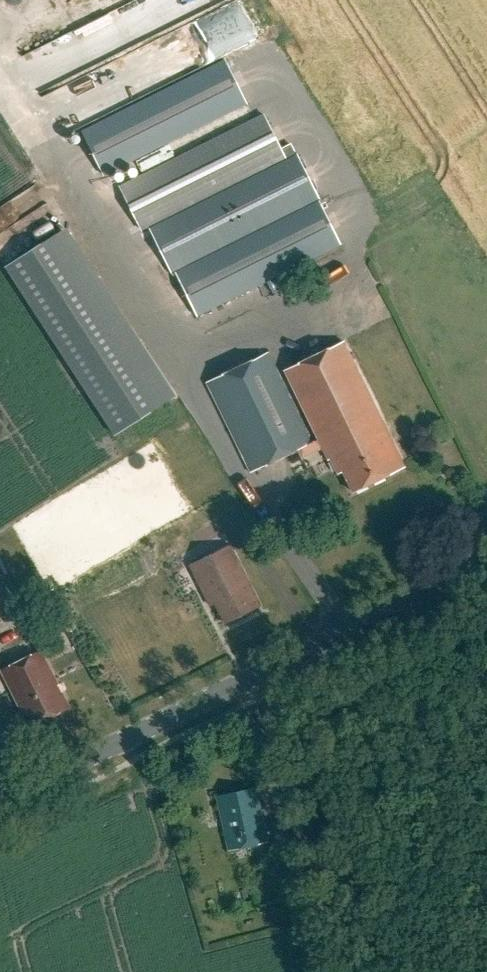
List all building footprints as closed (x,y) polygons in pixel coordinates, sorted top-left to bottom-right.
[(176,30),(163,35),(179,74),(259,41),(242,0),(164,0),(176,30)] [(226,61),(82,133),(105,178),(248,106),(226,61)] [(263,115),(120,187),(141,230),(285,158),(263,115)] [(285,158),(141,230),(165,278),(176,273),(314,203),(290,155),(285,158)] [(302,286),(294,270),(342,246),(319,201),(314,203),(176,273),(198,317),(275,278),(284,295),(302,286)] [(112,317),(57,233),(6,266),(116,435),(167,402),(124,335),(111,343),(100,325),(112,317)] [(354,492),(404,468),(344,342),(286,370),(329,459),(331,459),(339,475),(345,472),(354,492)] [(270,352),(208,382),(251,472),(313,442),(270,352)] [(230,545),(190,565),(210,605),(215,603),(225,623),(261,606),(230,545)] [(20,612),(0,570),(0,621),(20,612)] [(1,671),(27,722),(38,716),(41,722),(70,708),(41,650),(1,671)] [(255,786),(217,795),(230,851),(268,842),(255,786)] [(276,822),(289,881),(302,878),(289,819),(276,822)]
